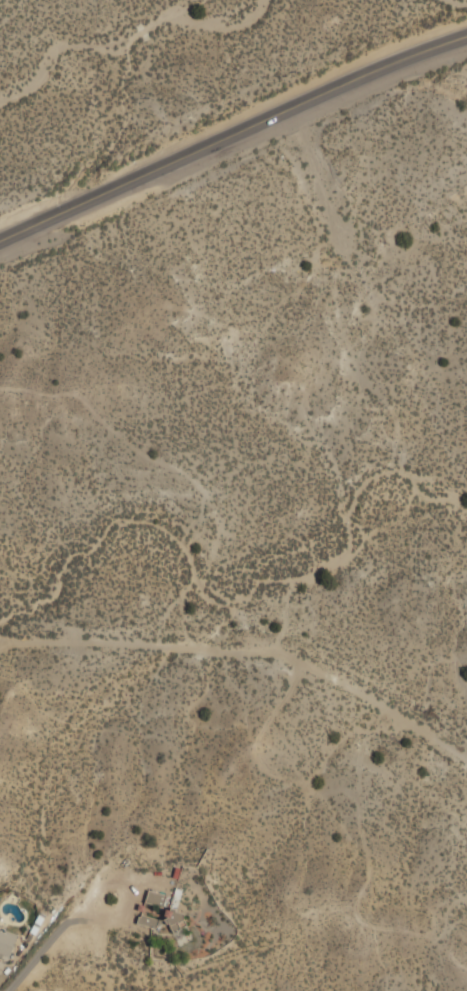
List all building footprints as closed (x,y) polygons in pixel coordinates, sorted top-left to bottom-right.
[(162,906),(166,894),(149,889),(145,901),(162,906)] [(137,922),(179,935),(186,913),(167,907),(163,919),(140,912),(137,922)] [(0,927),(0,956),(8,959),(17,933),(0,927)]
